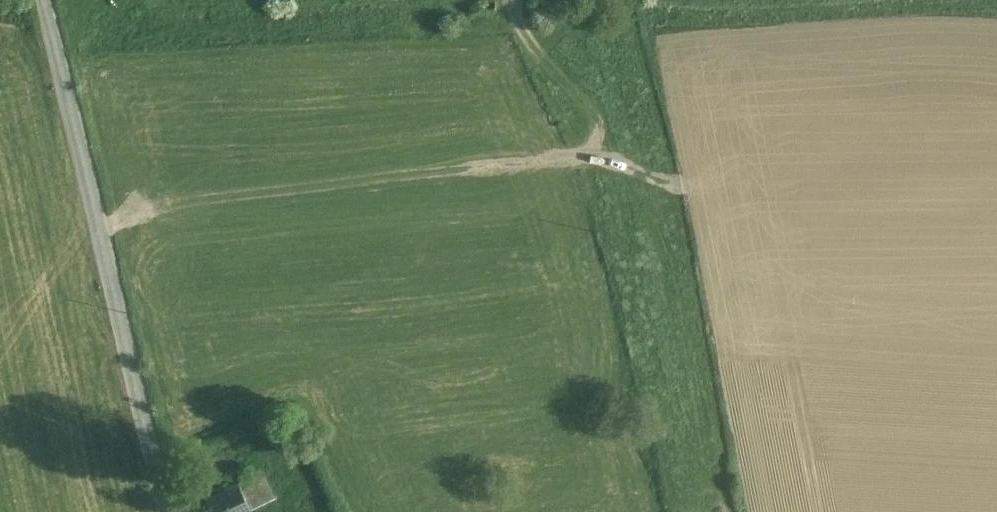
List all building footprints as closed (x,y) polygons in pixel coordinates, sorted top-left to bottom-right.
[(254,475),(240,482),(252,509),(259,505),(255,495),(262,492),(254,475)] [(206,498),(212,511),(245,511),(252,509),(240,482),(206,498)] [(255,495),(259,505),(267,502),(262,492),(255,495)]
